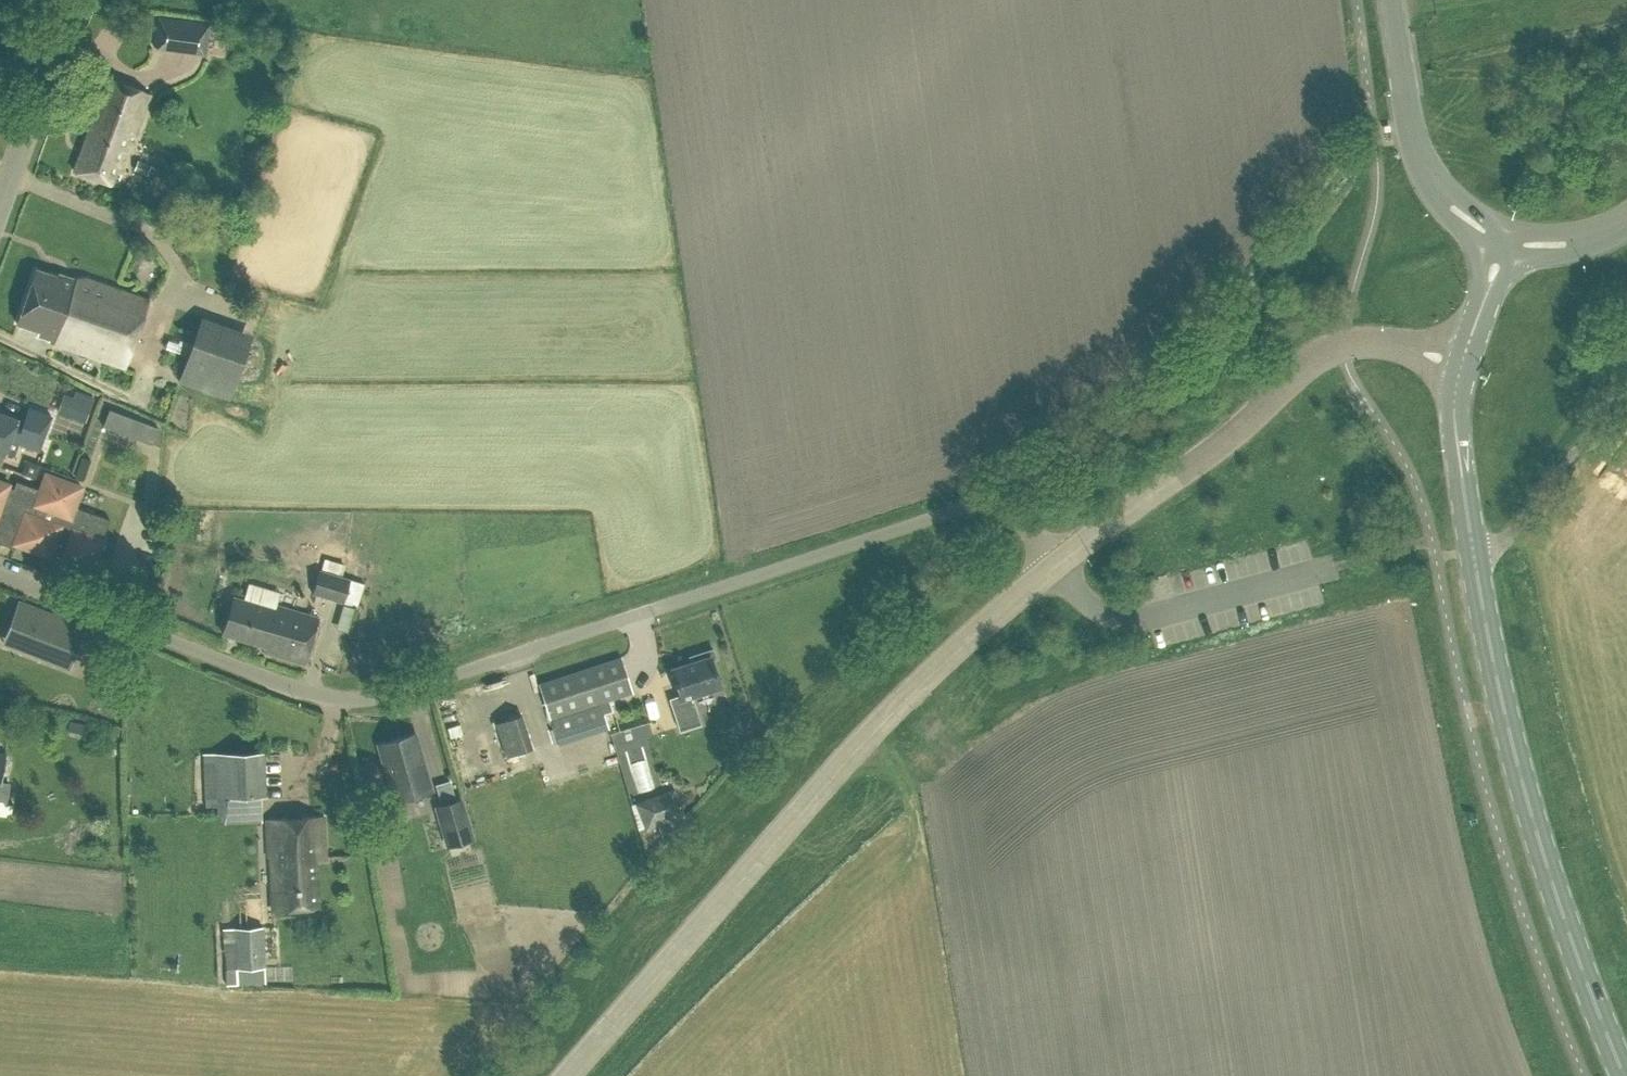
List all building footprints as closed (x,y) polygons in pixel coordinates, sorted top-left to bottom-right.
[(209,23),(157,16),(153,49),(205,56),(209,23)] [(149,96),(100,78),(85,119),(92,122),(74,171),(115,186),(130,144),(134,139),(149,96)] [(54,279),(34,272),(16,323),(37,330),(35,334),(48,339),(47,342),(123,368),(147,300),(84,278),(72,279),(56,273),(54,279)] [(249,337),(199,319),(177,381),(227,399),(249,337)] [(1277,417),(1291,405),(1285,397),(1270,409),(1277,417)] [(0,412),(0,453),(9,456),(13,454),(17,442),(36,449),(43,428),(45,429),(49,417),(26,409),(22,420),(0,412)] [(109,409),(103,425),(112,429),(119,413),(109,409)] [(119,413),(112,429),(122,433),(128,417),(119,413)] [(128,417),(122,433),(132,437),(138,421),(128,417)] [(138,421),(132,437),(141,440),(147,424),(138,421)] [(147,424),(141,440),(151,444),(157,428),(147,424)] [(0,482),(0,542),(13,546),(14,543),(47,556),(49,551),(60,556),(57,563),(88,575),(102,540),(101,540),(108,521),(83,511),(82,513),(72,509),(81,487),(45,474),(39,490),(14,482),(13,486),(0,482)] [(147,517),(144,526),(160,532),(163,523),(147,517)] [(165,524),(161,533),(169,536),(173,527),(165,524)] [(362,582),(318,569),(311,593),(355,606),(362,582)] [(280,593),(248,584),(243,601),(234,598),(223,636),(273,649),(271,655),(306,665),(319,617),(276,605),(280,593)] [(85,627),(57,616),(18,601),(12,618),(2,641),(22,649),(41,656),(69,667),(85,627)] [(346,605),(342,621),(356,624),(359,608),(346,605)] [(713,655),(710,646),(686,653),(688,660),(668,666),(676,694),(667,697),(676,730),(697,724),(687,692),(716,684),(708,656),(713,655)] [(631,693),(620,657),(538,683),(555,738),(606,723),(600,702),(631,693)] [(532,747),(521,713),(495,722),(506,756),(532,747)] [(395,802),(431,791),(414,734),(378,745),(395,802)] [(646,744),(629,749),(642,792),(658,787),(646,744)] [(266,795),(264,751),(213,755),(215,798),(266,795)] [(681,813),(671,789),(635,804),(645,829),(681,813)] [(461,800),(436,807),(448,846),(473,839),(461,800)] [(324,861),(322,819),(266,821),(268,859),(273,866),(275,908),(318,906),(316,861),(324,861)] [(264,967),(263,926),(222,928),(222,946),(224,985),(265,984),(264,967)]
